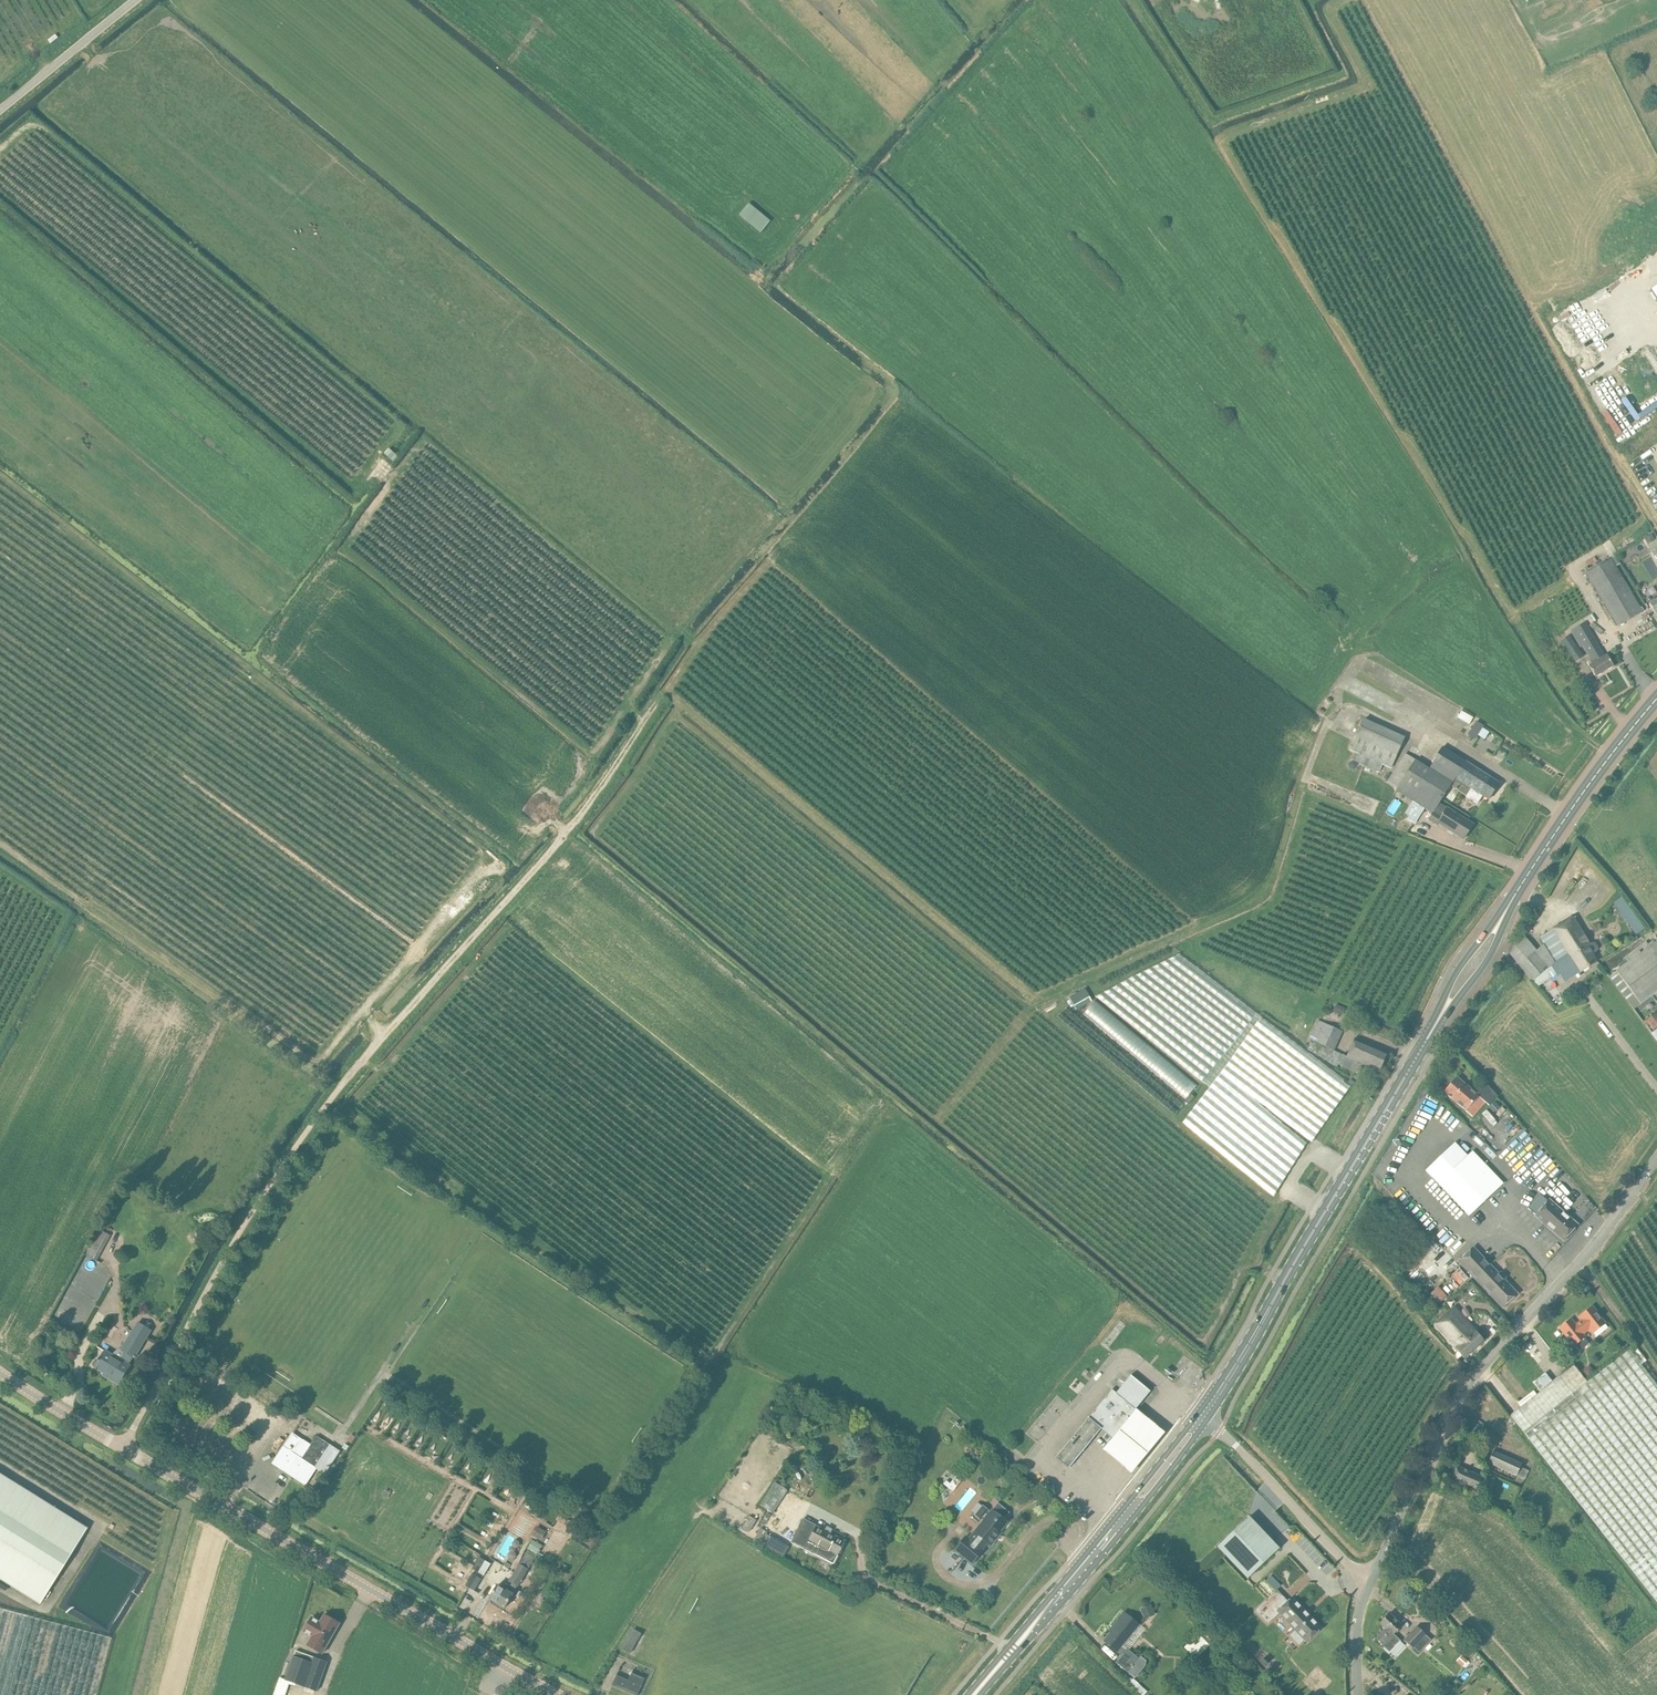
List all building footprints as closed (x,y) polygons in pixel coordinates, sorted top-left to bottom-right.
[(761,233),(771,221),(749,203),(739,215),(761,233)] [(395,456),(388,450),(384,455),(391,462),(394,464),(399,459),(395,456)] [(1655,540),(1652,534),(1644,538),(1648,545),(1655,540)] [(1611,559),(1586,574),(1618,626),(1642,611),(1611,559)] [(1604,657),(1584,623),(1571,631),(1580,646),(1584,644),(1587,649),(1586,650),(1594,663),(1589,666),(1595,677),(1613,666),(1606,655),(1604,657)] [(1569,635),(1561,641),(1575,662),(1584,657),(1569,635)] [(1461,711),(1458,718),(1469,724),(1473,717),(1461,711)] [(1353,743),(1350,750),(1357,753),(1354,760),(1379,772),(1382,764),(1391,768),(1405,737),(1364,718),(1352,743),(1353,743)] [(1467,735),(1483,740),(1487,728),(1471,722),(1467,735)] [(1441,799),(1442,799),(1450,786),(1477,803),(1482,796),(1489,800),(1499,783),(1443,747),(1429,768),(1415,760),(1396,790),(1413,801),(1425,808),(1432,813),(1441,799)] [(1272,787),(1269,796),(1283,801),(1286,791),(1272,787)] [(1441,799),(1432,813),(1428,819),(1437,825),(1439,823),(1463,839),(1473,824),(1447,807),(1439,803),(1442,799),(1441,799)] [(1644,928),(1621,897),(1613,903),(1636,934),(1644,928)] [(1590,944),(1573,916),(1540,937),(1544,944),(1537,951),(1523,935),(1510,954),(1537,987),(1557,974),(1558,976),(1560,974),(1564,982),(1597,961),(1592,953),(1597,948),(1594,943),(1590,944)] [(1616,970),(1609,975),(1634,1009),(1656,992),(1656,937),(1648,944),(1646,941),(1624,958),(1627,962),(1616,970)] [(1074,1006),(1090,997),(1085,989),(1069,998),(1074,1006)] [(1081,1014),(1187,1097),(1198,1082),(1092,999),(1081,1014)] [(1336,1004),(1333,1012),(1342,1015),(1345,1008),(1336,1004)] [(1644,1023),(1656,1041),(1656,1013),(1644,1023)] [(1359,1072),(1363,1064),(1379,1071),(1387,1052),(1355,1038),(1347,1057),(1334,1051),(1343,1031),(1317,1020),(1309,1040),(1311,1040),(1307,1048),(1318,1053),(1317,1055),(1337,1067),(1338,1064),(1352,1070),(1352,1069),(1359,1072)] [(1456,1077),(1443,1092),(1464,1110),(1465,1110),(1470,1114),(1472,1116),(1485,1101),(1489,1105),(1497,1096),(1485,1082),(1476,1093),(1456,1077)] [(1455,1142),(1425,1170),(1469,1216),(1504,1183),(1472,1150),(1468,1155),(1455,1142)] [(1549,1199),(1548,1200),(1540,1194),(1528,1208),(1535,1214),(1534,1216),(1564,1241),(1578,1224),(1549,1199)] [(99,1229),(85,1255),(97,1261),(110,1235),(99,1229)] [(1473,1247),(1458,1261),(1503,1308),(1518,1294),(1473,1247)] [(1454,1306),(1434,1324),(1464,1358),(1484,1340),(1454,1306)] [(1593,1333),(1605,1323),(1592,1307),(1580,1316),(1583,1320),(1576,1326),(1571,1319),(1560,1328),(1579,1352),(1589,1344),(1584,1337),(1585,1337),(1582,1333),(1589,1327),(1593,1333)] [(130,1365),(129,1365),(133,1359),(134,1359),(151,1331),(138,1322),(121,1351),(119,1351),(117,1353),(115,1354),(114,1356),(105,1350),(95,1367),(120,1382),(130,1365)] [(1629,1566),(1656,1602),(1656,1385),(1629,1349),(1587,1382),(1574,1365),(1510,1415),(1629,1566)] [(1594,1372),(1589,1365),(1582,1370),(1588,1378),(1594,1372)] [(1112,1389),(1055,1457),(1069,1468),(1101,1429),(1112,1438),(1117,1431),(1119,1433),(1137,1411),(1135,1409),(1150,1391),(1130,1375),(1116,1393),(1112,1389)] [(1138,1411),(1104,1452),(1131,1474),(1165,1432),(1138,1411)] [(293,1432),(284,1446),(272,1463),(305,1485),(317,1468),(326,1473),(340,1450),(327,1442),(316,1435),(311,1443),(303,1439),(293,1432)] [(1494,1451),(1488,1463),(1525,1479),(1529,1471),(1520,1467),(1522,1463),(1494,1451)] [(1484,1493),(1489,1483),(1487,1479),(1457,1466),(1452,1479),(1476,1489),(1484,1493)] [(39,1604),(87,1528),(0,1474),(0,1579),(39,1604)] [(773,1513),(788,1490),(775,1482),(761,1505),(773,1513)] [(966,1536),(955,1549),(972,1563),(983,1550),(982,1549),(988,1542),(991,1545),(1001,1533),(1000,1531),(1008,1522),(1003,1518),(1008,1511),(998,1503),(992,1510),(992,1509),(990,1512),(988,1510),(989,1510),(983,1505),(975,1515),(981,1520),(982,1520),(983,1520),(969,1538),(966,1536)] [(561,1514),(558,1519),(576,1530),(579,1525),(561,1514)] [(749,1516),(742,1528),(750,1532),(757,1520),(749,1516)] [(1217,1546),(1247,1579),(1279,1548),(1249,1516),(1217,1546)] [(803,1519),(791,1542),(816,1555),(833,1563),(838,1555),(845,1540),(816,1525),(803,1519)] [(538,1525),(534,1535),(545,1539),(548,1529),(538,1525)] [(760,1527),(753,1540),(783,1557),(789,1547),(766,1534),(768,1532),(760,1527)] [(504,1608),(513,1594),(517,1588),(537,1555),(528,1550),(509,1582),(510,1583),(506,1589),(498,1584),(489,1599),(504,1608)] [(490,1565),(479,1559),(473,1569),(484,1575),(490,1565)] [(482,1579),(472,1574),(465,1585),(475,1591),(482,1579)] [(1321,1628),(1292,1597),(1277,1611),(1296,1630),(1290,1635),(1298,1644),(1304,1639),(1306,1641),(1321,1628)] [(1150,1604),(1140,1609),(1145,1620),(1155,1615),(1150,1604)] [(111,1638),(0,1608),(0,1694),(96,1694),(111,1638)] [(1126,1649),(1121,1646),(1139,1624),(1124,1612),(1108,1631),(1110,1633),(1104,1641),(1121,1655),(1116,1662),(1135,1678),(1145,1665),(1146,1661),(1141,1656),(1139,1658),(1127,1648),(1126,1649)] [(1375,1639),(1383,1646),(1389,1652),(1400,1641),(1394,1634),(1402,1625),(1389,1613),(1379,1623),(1385,1628),(1375,1639)] [(340,1623),(324,1614),(320,1621),(312,1616),(304,1631),(312,1636),(307,1645),(322,1653),(340,1623)] [(1414,1648),(1419,1653),(1428,1644),(1422,1639),(1426,1635),(1417,1626),(1404,1640),(1413,1649),(1414,1648)] [(633,1629),(622,1649),(630,1653),(641,1633),(633,1629)] [(1197,1636),(1184,1649),(1194,1659),(1207,1646),(1197,1636)] [(327,1661),(315,1657),(295,1650),(285,1680),(317,1691),(327,1661)] [(1461,1655),(1456,1661),(1463,1667),(1468,1661),(1461,1655)] [(645,1678),(632,1673),(629,1680),(616,1675),(612,1685),(634,1694),(637,1694),(645,1678)]
